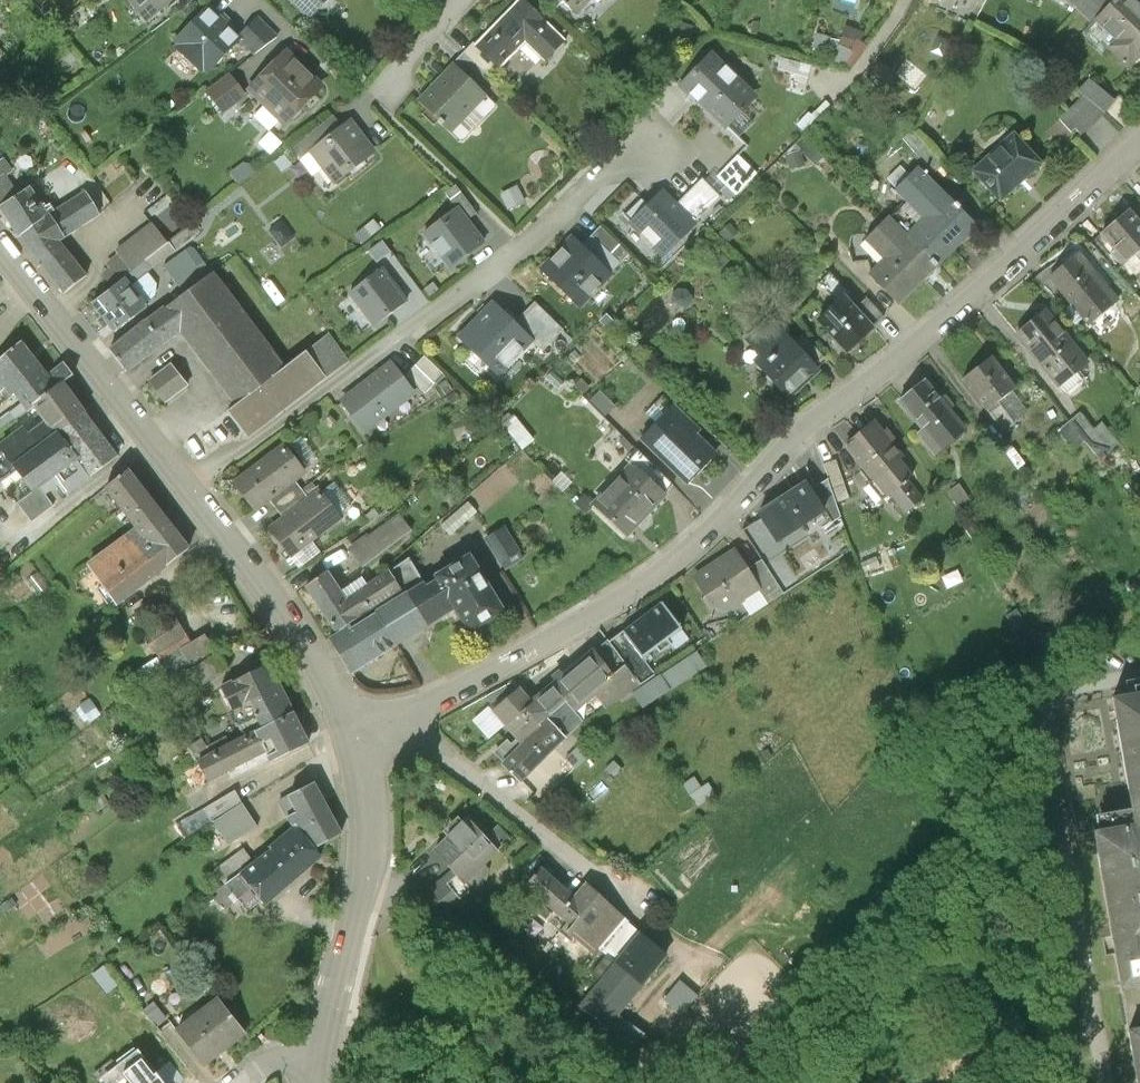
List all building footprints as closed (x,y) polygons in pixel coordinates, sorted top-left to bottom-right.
[(149,19),(172,0),(133,0),(149,19)] [(309,12),(320,0),(295,0),(309,12)] [(518,0),(492,0),(461,31),(473,44),(518,0)] [(527,0),(522,0),(478,43),(502,66),(527,41),(546,59),(566,39),(527,0)] [(578,11),(589,0),(567,0),(578,11)] [(1098,18),(1115,0),(1085,0),(1078,8),(1094,22),(1098,18)] [(1098,18),(1119,38),(1109,48),(1129,67),(1139,54),(1139,3),(1137,0),(1115,0),(1098,18)] [(241,34),(210,5),(176,41),(210,73),(241,40),(244,37),(241,34)] [(78,24),(70,15),(62,23),(69,31),(78,24)] [(258,19),(241,34),(244,37),(241,40),(255,53),(256,55),(278,39),(258,19)] [(693,26),(679,22),(672,41),(686,46),(693,26)] [(847,27),(833,56),(855,66),(868,37),(847,27)] [(502,66),(478,43),(467,54),(488,74),(491,77),(502,66)] [(322,84),(287,50),(252,87),(287,120),(322,84)] [(713,52),(682,85),(726,127),(757,94),(713,52)] [(467,54),(457,66),(478,85),(488,74),(467,54)] [(478,85),(457,66),(420,105),(451,133),(453,131),(463,139),(495,104),(484,95),(485,93),(478,85)] [(246,95),(231,74),(209,90),(224,110),(246,95)] [(1079,89),(1085,95),(1103,112),(1115,99),(1091,77),(1079,89)] [(1103,112),(1085,95),(1059,119),(1071,131),(1076,126),(1082,132),(1103,112)] [(828,106),(825,103),(812,117),(809,114),(799,125),(804,131),(828,106)] [(312,150),(343,126),(334,116),(294,147),(302,157),(312,150)] [(376,150),(351,119),(343,126),(312,150),(337,180),(376,150)] [(903,139),(933,174),(943,166),(913,131),(903,139)] [(1039,161),(1013,133),(972,171),(999,199),(1039,161)] [(798,152),(786,157),(790,168),(803,163),(798,152)] [(758,174),(739,156),(719,177),(738,195),(758,174)] [(7,175),(13,172),(5,160),(0,162),(0,180),(7,175)] [(244,164),(231,175),(241,186),(257,173),(251,165),(244,164)] [(679,200),(701,176),(690,166),(668,190),(679,200)] [(923,215),(905,233),(936,264),(975,225),(916,167),(896,188),(923,215)] [(3,206),(20,195),(7,175),(0,180),(0,201),(3,206)] [(704,179),(679,205),(696,222),(722,196),(704,179)] [(456,207),(465,220),(476,213),(457,186),(446,193),(456,207)] [(23,236),(52,217),(32,187),(20,195),(3,206),(23,236)] [(518,188),(502,196),(509,210),(525,203),(518,188)] [(679,205),(665,191),(633,224),(664,255),(696,222),(679,205)] [(85,196),(55,215),(68,237),(98,218),(85,196)] [(465,220),(456,207),(423,233),(450,268),(483,243),(465,220)] [(1130,212),(1104,234),(1127,261),(1135,254),(1139,259),(1139,224),(1130,212)] [(68,237),(55,215),(52,217),(23,236),(43,263),(66,246),(62,241),(68,237)] [(888,216),(866,237),(885,257),(869,273),(898,302),(936,264),(905,233),(888,216)] [(190,224),(165,242),(173,254),(198,235),(190,224)] [(127,280),(170,249),(165,242),(152,226),(117,253),(120,256),(108,265),(111,269),(104,274),(115,289),(127,280)] [(730,227),(722,235),(728,242),(729,241),(731,244),(739,236),(730,227)] [(602,228),(584,247),(612,274),(630,255),(602,228)] [(584,247),(574,237),(542,269),(580,306),(612,274),(584,247)] [(369,252),(377,263),(393,252),(384,241),(369,252)] [(89,276),(66,246),(43,263),(66,293),(89,276)] [(127,280),(132,287),(174,255),(173,254),(170,249),(127,280)] [(1117,303),(1081,258),(1052,281),(1089,326),(1117,303)] [(407,302),(383,270),(351,294),(375,326),(407,302)] [(215,273),(165,311),(180,332),(238,406),(288,368),(215,274),(215,273)] [(132,287),(127,280),(115,289),(94,305),(103,317),(99,320),(104,326),(108,323),(115,332),(148,307),(132,287)] [(433,282),(424,289),(430,297),(439,290),(433,282)] [(679,291),(674,296),(674,303),(679,309),(687,309),(692,303),(692,296),(687,291),(679,291)] [(857,309),(845,297),(818,322),(847,353),(874,328),(857,309)] [(857,309),(874,328),(884,318),(868,300),(857,309)] [(517,325),(493,303),(460,338),(499,375),(533,340),(517,325)] [(536,305),(517,325),(533,340),(544,351),(563,331),(536,305)] [(180,332),(165,311),(110,352),(126,373),(180,332)] [(1088,364),(1046,312),(1018,335),(1060,386),(1088,364)] [(796,346),(769,317),(745,340),(759,355),(754,361),(788,397),(818,369),(815,365),(796,346)] [(330,336),(309,352),(329,378),(350,362),(330,336)] [(796,346),(815,365),(823,357),(805,338),(796,346)] [(6,387),(9,392),(15,389),(43,367),(24,343),(0,362),(0,392),(6,387)] [(229,413),(249,439),(329,378),(309,352),(288,368),(238,406),(229,413)] [(425,356),(416,366),(435,383),(445,376),(425,356)] [(1015,392),(992,359),(964,378),(988,412),(999,403),(1015,392)] [(415,392),(392,363),(342,402),(364,431),(415,392)] [(49,374),(43,367),(15,389),(31,410),(39,404),(65,384),(73,378),(62,364),(49,374)] [(416,366),(407,376),(426,393),(435,383),(416,366)] [(187,387),(172,369),(152,385),(166,403),(187,387)] [(447,382),(436,389),(441,397),(453,391),(447,382)] [(965,430),(925,382),(900,402),(924,431),(920,435),(936,455),(965,430)] [(62,434),(87,415),(65,384),(39,404),(50,420),(62,434)] [(601,391),(591,401),(607,416),(616,406),(601,391)] [(699,428),(676,406),(674,408),(664,399),(650,414),(658,423),(641,440),(651,449),(687,484),(702,469),(717,453),(695,433),(699,428)] [(999,403),(988,412),(1003,432),(1015,423),(999,403)] [(118,458),(87,415),(62,434),(78,458),(92,477),(118,458)] [(1081,415),(1071,423),(1100,459),(1118,444),(1102,425),(1094,432),(1081,415)] [(18,467),(62,434),(50,420),(31,434),(27,428),(2,447),(18,467)] [(875,421),(845,445),(887,498),(892,496),(908,482),(913,478),(899,461),(901,459),(891,446),(894,444),(875,421)] [(55,475),(78,458),(62,434),(18,467),(36,491),(39,488),(55,475)] [(305,472),(285,444),(234,481),(255,509),(270,498),(295,479),(305,472)] [(2,447),(0,448),(0,481),(18,467),(2,447)] [(633,466),(666,496),(675,487),(642,457),(633,466)] [(69,494),(92,477),(78,458),(55,475),(69,494)] [(836,461),(822,466),(827,479),(834,503),(847,499),(836,461)] [(666,496),(633,466),(598,505),(630,535),(666,496)] [(106,493),(134,529),(137,533),(161,514),(130,474),(106,493)] [(295,479),(270,498),(284,516),(309,498),(295,479)] [(827,479),(810,490),(823,511),(830,521),(840,517),(834,503),(827,479)] [(810,490),(804,482),(757,512),(775,541),(823,511),(810,490)] [(924,500),(908,482),(892,496),(908,514),(924,500)] [(959,485),(949,492),(963,512),(973,506),(959,485)] [(54,507),(39,488),(36,491),(18,504),(33,524),(54,507)] [(343,518),(321,489),(309,498),(284,516),(271,526),(292,555),(311,542),(343,518)] [(467,505),(443,529),(450,537),(476,514),(467,505)] [(187,549),(161,514),(137,533),(134,529),(89,563),(118,601),(187,549)] [(401,515),(350,547),(364,566),(411,530),(401,515)] [(506,527),(486,538),(500,563),(503,562),(520,551),(506,527)] [(318,552),(311,542),(292,555),(300,566),(318,552)] [(520,551),(503,562),(508,570),(525,559),(520,551)] [(746,572),(735,552),(693,577),(709,603),(735,607),(759,592),(746,572)] [(473,553),(437,574),(439,576),(457,608),(471,630),(506,609),(473,553)] [(410,559),(390,570),(408,595),(427,584),(410,559)] [(762,561),(746,572),(759,592),(767,604),(783,594),(762,561)] [(308,586),(341,636),(380,612),(408,595),(390,570),(349,598),(330,572),(308,586)] [(399,643),(457,608),(439,576),(427,584),(408,595),(380,612),(399,643)] [(662,603),(622,633),(642,659),(656,649),(660,654),(672,646),(668,640),(682,630),(662,603)] [(399,643),(380,612),(341,636),(331,642),(351,673),(399,643)] [(189,639),(173,613),(151,627),(167,653),(189,639)] [(656,677),(642,659),(622,633),(607,643),(640,687),(656,677)] [(217,653),(206,634),(163,659),(174,678),(188,670),(217,653)] [(593,654),(613,680),(595,694),(607,708),(640,687),(607,643),(593,654)] [(221,650),(217,653),(188,670),(199,686),(231,667),(221,650)] [(613,680),(593,654),(553,687),(566,703),(574,711),(595,694),(613,680)] [(634,695),(642,707),(668,689),(669,691),(707,667),(697,654),(634,695)] [(148,691),(169,679),(159,663),(138,675),(148,691)] [(267,727),(295,714),(270,663),(221,687),(232,708),(253,698),(267,727)] [(518,689),(493,713),(505,729),(518,742),(524,741),(547,720),(566,703),(553,687),(534,705),(518,689)] [(1109,693),(1131,819),(1090,827),(1134,1082),(1139,1082),(1139,688),(1109,693)] [(566,703),(547,720),(565,739),(582,722),(574,711),(566,703)] [(97,714),(90,704),(79,710),(85,721),(97,714)] [(505,729),(493,713),(489,709),(474,720),(491,740),(505,729)] [(309,745),(295,714),(267,727),(257,731),(268,755),(272,762),(309,745)] [(517,754),(504,767),(521,783),(565,739),(547,720),(524,741),(518,742),(511,749),(517,754)] [(268,755),(257,731),(215,751),(213,754),(199,763),(209,784),(268,755)] [(199,763),(213,754),(203,739),(189,749),(199,763)] [(586,758),(576,748),(564,759),(575,769),(586,758)] [(341,834),(316,786),(282,803),(289,818),(296,827),(315,850),(341,834)] [(216,822),(243,806),(235,793),(208,809),(216,822)] [(109,803),(103,796),(94,803),(99,810),(109,803)] [(257,828),(243,805),(243,806),(216,822),(230,845),(257,828)] [(216,822),(208,809),(207,807),(177,826),(180,831),(172,836),(178,845),(216,822)] [(467,822),(435,853),(454,874),(474,894),(487,881),(489,873),(482,866),(496,853),(485,840),(467,822)] [(315,850),(296,827),(254,863),(242,872),(263,897),(267,902),(321,857),(315,850)] [(498,829),(485,840),(496,853),(509,841),(498,829)] [(242,872),(254,863),(245,850),(217,870),(227,883),(242,872)] [(628,922),(586,886),(577,897),(547,871),(530,891),(563,919),(559,924),(598,957),(603,951),(628,922)] [(263,897),(242,872),(227,883),(238,897),(249,910),(263,897)] [(474,894),(454,874),(423,901),(437,924),(474,894)] [(238,897),(227,883),(213,894),(225,908),(238,897)] [(641,934),(628,922),(603,951),(610,956),(617,963),(641,934)] [(668,956),(641,934),(617,963),(602,980),(581,1006),(609,1029),(668,956)] [(617,963),(610,956),(595,974),(602,980),(617,963)] [(106,964),(93,973),(106,992),(119,984),(106,964)] [(665,998),(683,1014),(699,996),(682,980),(665,998)] [(202,1010),(218,997),(211,988),(195,1001),(202,1010)] [(161,1032),(162,1034),(174,1025),(154,999),(142,1008),(161,1032)] [(244,1034),(218,1000),(179,1031),(205,1064),(244,1034)] [(122,1023),(143,1049),(146,1047),(162,1034),(161,1032),(142,1008),(122,1023)] [(146,1047),(143,1049),(126,1062),(129,1067),(108,1082),(174,1082),(146,1047)]
